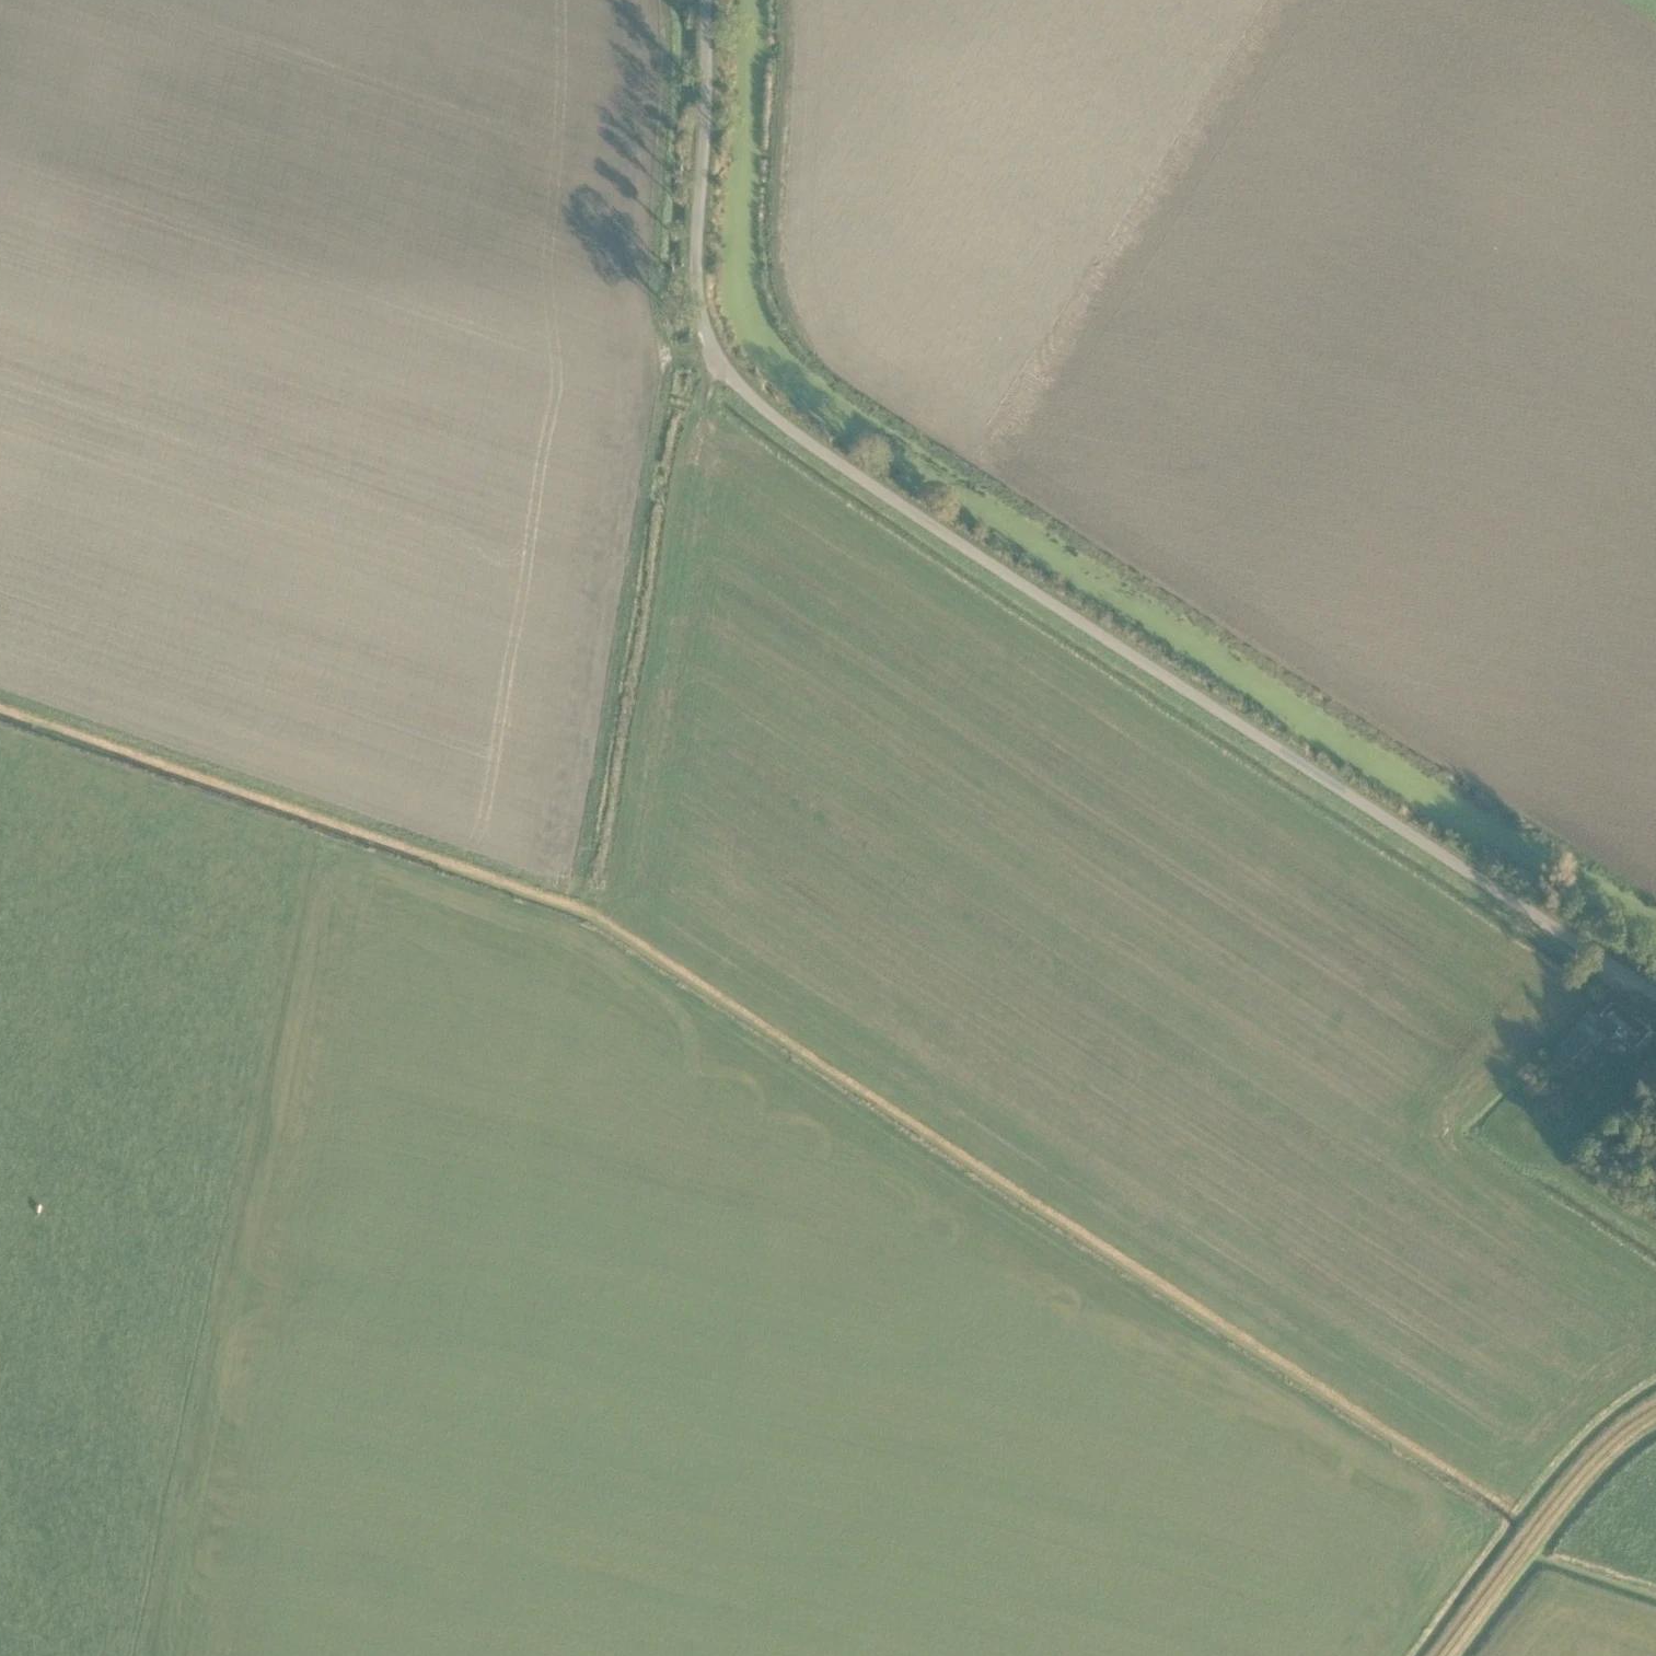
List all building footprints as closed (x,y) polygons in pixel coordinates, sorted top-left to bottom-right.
[(1577,1027),(1592,1041),(1596,1037),(1601,1042),(1606,1038),(1610,1042),(1616,1035),(1635,1051),(1649,1034),(1614,1004),(1606,1013),(1601,1019),(1590,1008),(1575,1025),(1577,1027)] [(1592,1041),(1577,1027),(1551,1053),(1566,1068),(1592,1041)]
